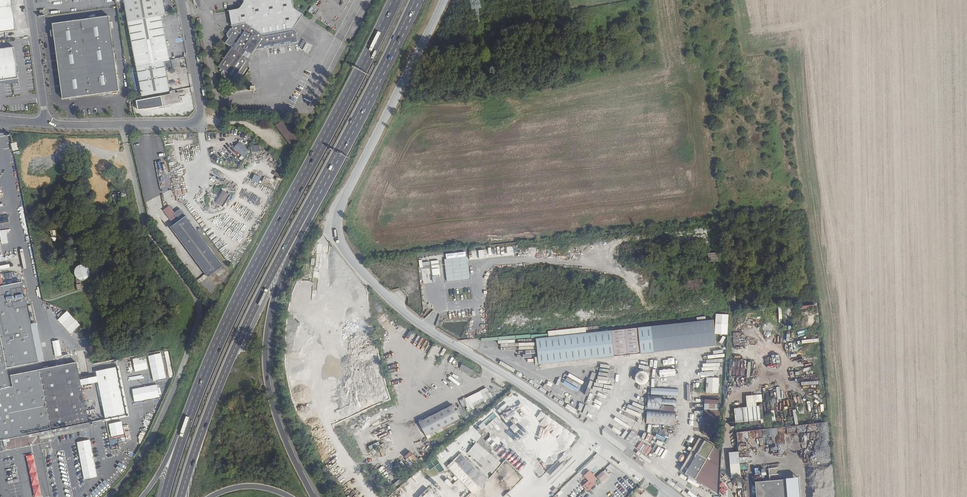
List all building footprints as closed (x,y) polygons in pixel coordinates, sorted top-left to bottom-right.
[(12,0),(0,0),(0,33),(17,31),(12,0)] [(123,6),(127,27),(128,27),(161,21),(165,20),(164,10),(165,10),(164,8),(163,8),(162,0),(153,0),(123,6)] [(231,27),(232,27),(233,29),(230,30),(226,35),(227,38),(229,39),(225,45),(232,49),(219,68),(224,72),(221,75),(229,82),(231,83),(232,83),(233,83),(247,62),(245,60),(250,54),(252,56),(255,51),(296,43),(297,43),(298,42),(298,41),(296,32),(296,31),(293,30),(303,15),(294,9),(292,0),(246,0),(245,2),(244,2),(244,4),(240,9),(238,10),(228,13),(231,27)] [(309,10),(312,13),(318,7),(314,4),(309,10)] [(120,92),(110,17),(53,24),(63,99),(106,94),(120,92)] [(161,21),(128,27),(132,49),(165,43),(161,21)] [(165,43),(132,49),(136,72),(170,66),(165,43)] [(0,50),(0,81),(18,79),(15,52),(14,48),(0,50)] [(170,66),(136,72),(142,102),(160,98),(169,97),(165,76),(171,75),(170,66)] [(179,98),(175,99),(175,96),(169,97),(170,100),(161,102),(142,105),(144,114),(144,115),(159,112),(172,110),(172,108),(180,106),(179,98)] [(296,137),(281,118),(274,123),(289,142),(296,137)] [(238,141),(233,148),(244,156),(249,150),(238,141)] [(258,143),(249,144),(250,150),(250,153),(250,154),(250,160),(258,160),(258,153),(257,153),(257,149),(258,149),(258,143)] [(254,174),(251,179),(258,182),(261,177),(254,174)] [(221,189),(214,200),(221,205),(228,193),(221,189)] [(168,203),(162,208),(173,223),(179,218),(173,210),(168,203)] [(169,225),(208,275),(223,264),(178,206),(173,210),(179,218),(173,223),(169,225)] [(74,265),(74,279),(88,279),(88,265),(74,265)] [(2,442),(89,424),(82,387),(81,381),(77,363),(9,377),(7,369),(39,363),(31,325),(24,291),(20,288),(17,286),(14,283),(4,286),(1,274),(0,274),(0,430),(2,442)] [(17,286),(20,288),(24,291),(22,282),(14,283),(17,286)] [(70,334),(80,325),(66,311),(57,320),(70,334)] [(714,320),(536,339),(538,365),(717,346),(714,320)] [(37,324),(31,325),(39,363),(45,361),(37,324)] [(461,364),(459,369),(470,375),(473,370),(461,364)] [(706,377),(705,393),(718,393),(719,378),(706,377)] [(491,399),(486,388),(464,400),(467,406),(470,410),(491,399)] [(734,408),(735,423),(761,421),(761,413),(763,413),(762,404),(763,404),(762,392),(755,392),(755,395),(745,396),(746,407),(734,408)] [(646,423),(674,425),(676,399),(648,397),(647,410),(646,423)] [(464,400),(464,399),(459,401),(462,408),(467,406),(464,400)] [(720,425),(720,400),(704,399),(702,434),(714,435),(714,426),(721,427),(721,425),(720,425)] [(451,407),(418,423),(426,438),(458,421),(451,407)] [(545,429),(551,432),(557,422),(540,412),(536,419),(547,426),(545,429)] [(504,419),(510,426),(513,423),(508,416),(504,419)] [(476,427),(478,431),(486,427),(484,423),(476,427)] [(514,433),(518,429),(514,423),(509,427),(514,433)] [(644,431),(650,433),(652,425),(645,424),(644,431)] [(608,427),(606,430),(631,449),(633,446),(608,427)] [(563,429),(557,440),(569,446),(575,435),(563,429)] [(606,430),(606,436),(630,455),(632,452),(633,451),(631,449),(606,430)] [(656,434),(655,436),(648,433),(645,440),(653,444),(656,437),(664,440),(665,438),(656,434)] [(716,492),(718,449),(699,438),(679,471),(716,492)] [(682,447),(689,451),(694,443),(687,439),(682,447)] [(498,454),(488,447),(486,450),(475,442),(466,453),(492,473),(501,462),(495,458),(498,454)] [(647,455),(652,448),(646,444),(642,451),(647,455)] [(632,452),(630,455),(638,461),(638,457),(632,452)] [(740,477),(738,452),(729,452),(730,478),(740,477)] [(476,496),(490,482),(460,453),(446,467),(476,496)] [(638,457),(638,461),(649,470),(652,467),(638,457)] [(34,459),(26,461),(34,496),(37,496),(41,496),(34,459)] [(426,465),(428,469),(439,463),(437,459),(426,465)] [(590,484),(596,478),(589,470),(583,476),(590,484)] [(601,482),(607,477),(602,471),(596,477),(601,482)] [(755,481),(756,496),(787,496),(786,479),(755,481)]
